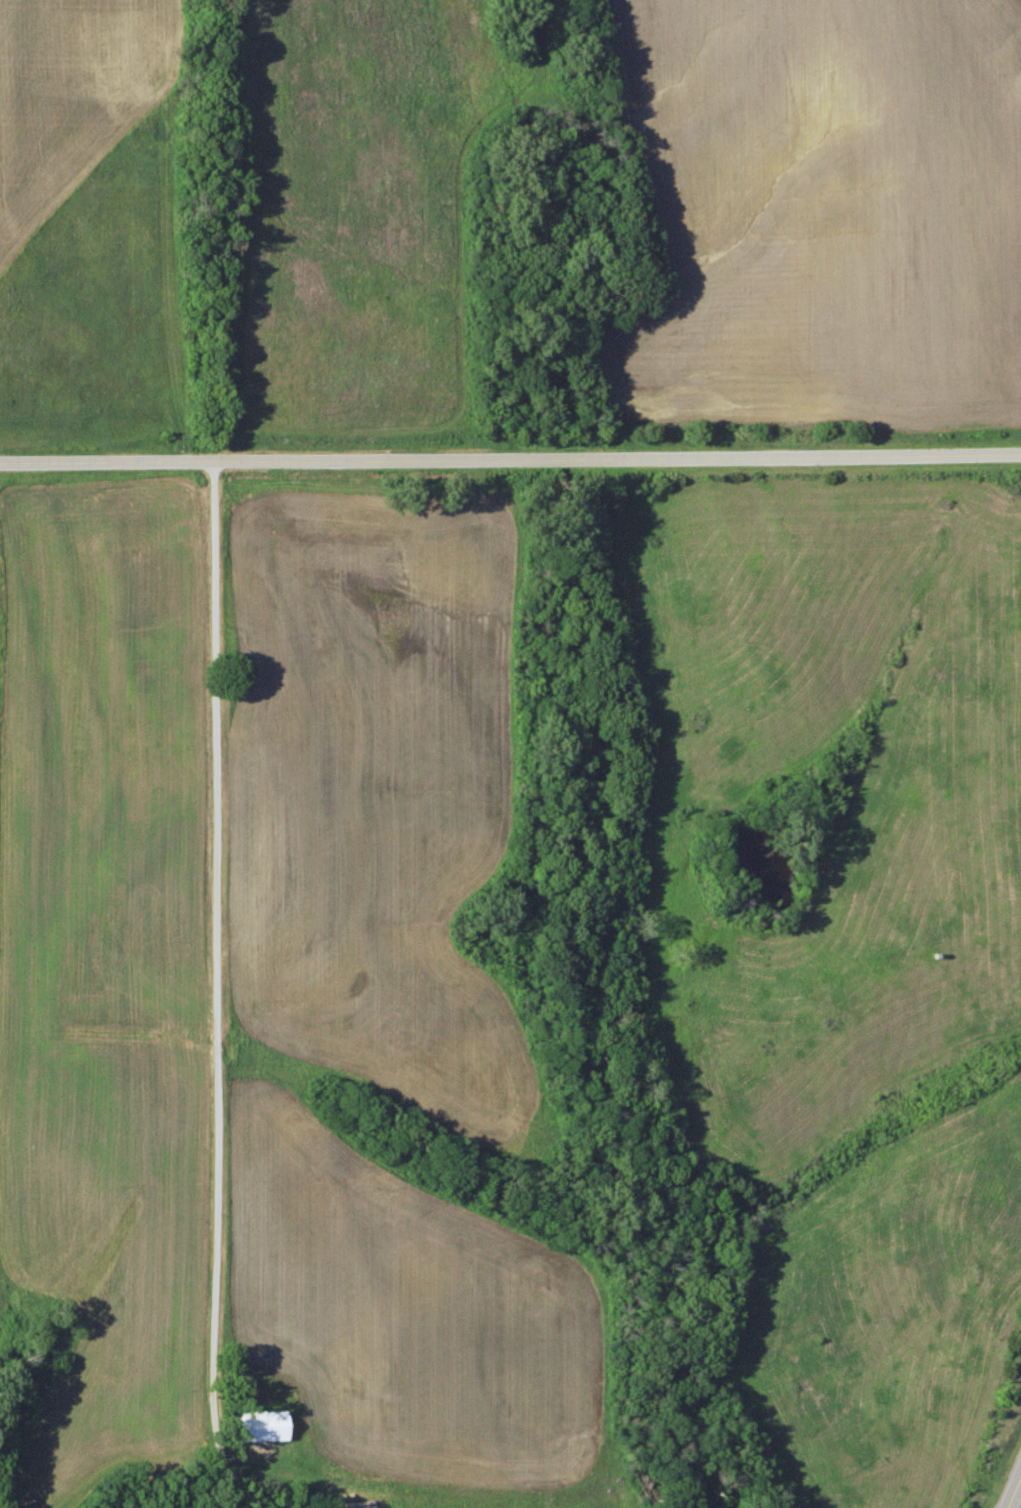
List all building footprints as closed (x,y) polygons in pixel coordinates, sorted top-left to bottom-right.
[(239,1441),(287,1441),(287,1411),(239,1411),(239,1441)]
